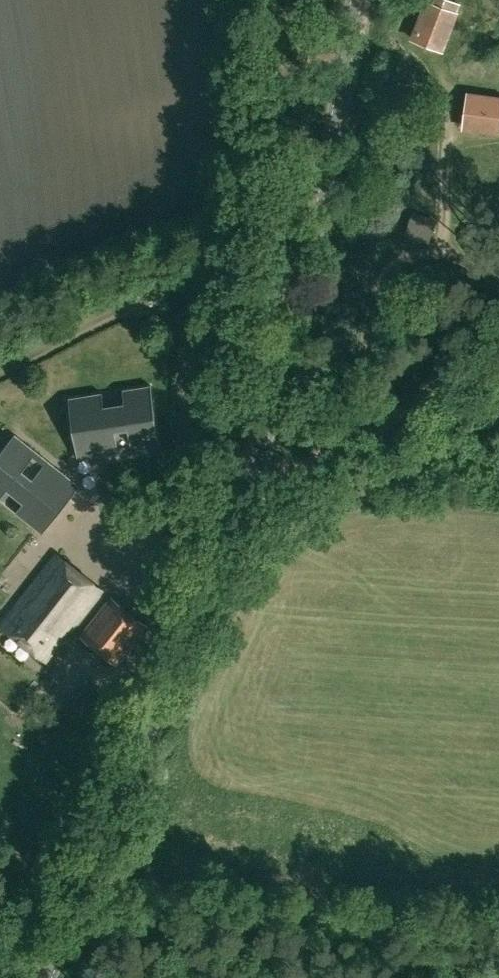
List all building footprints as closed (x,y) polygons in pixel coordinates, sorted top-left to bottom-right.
[(432,2),(427,0),(413,38),(443,50),(458,12),(462,2),(456,0),(432,0),(432,2)] [(468,96),(465,130),(498,134),(498,99),(468,96)] [(103,391),(70,396),(79,457),(161,444),(152,383),(124,388),(126,403),(106,406),(103,391)] [(0,454),(0,498),(7,489),(24,502),(17,511),(43,532),(82,484),(17,433),(0,454)] [(2,624),(47,660),(104,589),(59,553),(2,624)] [(112,595),(81,634),(118,664),(149,624),(112,595)]
